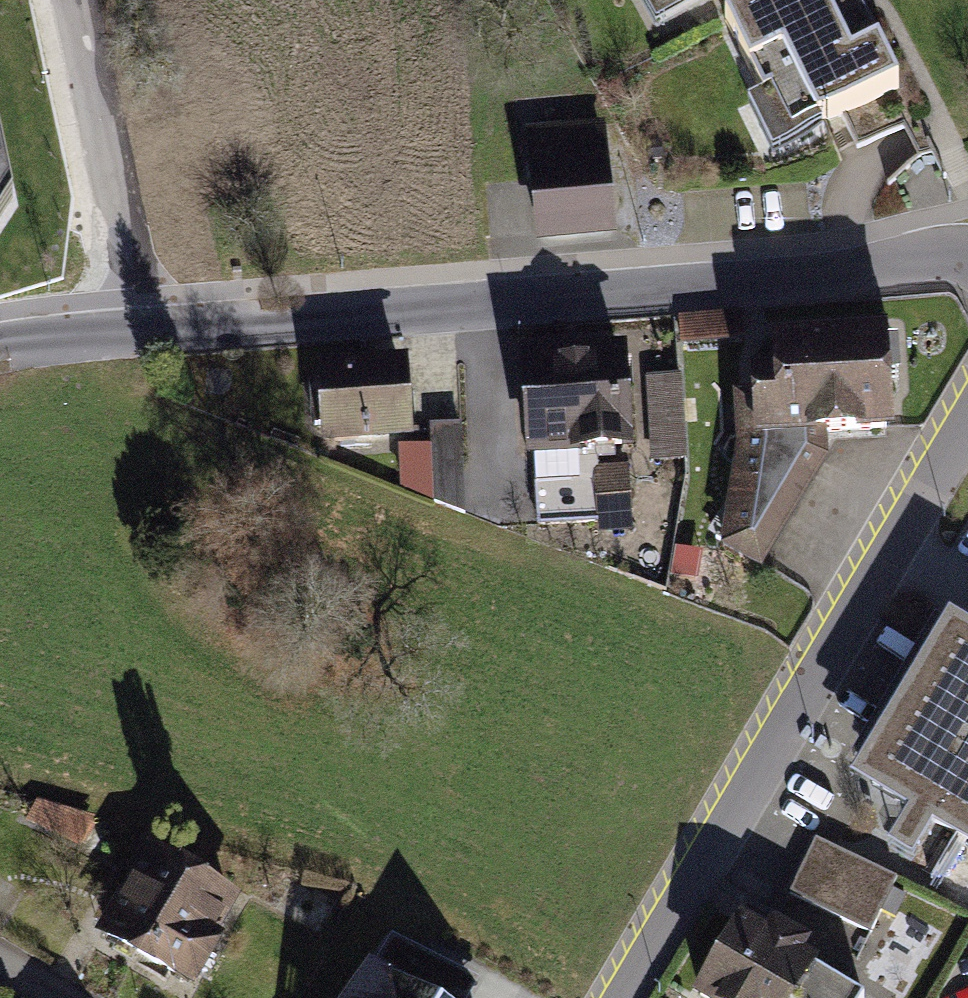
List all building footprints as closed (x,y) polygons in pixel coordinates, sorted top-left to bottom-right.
[(675,17),(705,0),(665,0),(675,17)] [(731,20),(754,66),(790,139),(824,122),(899,85),(857,0),(771,0),(731,20)] [(609,137),(526,146),(537,241),(620,231),(609,137)] [(11,207),(0,152),(0,223),(11,207)] [(739,311),(682,314),(684,343),(740,341),(739,311)] [(888,334),(772,338),(774,370),(746,372),(749,394),(735,395),(733,440),(722,546),(757,566),(828,455),(826,434),(891,432),(888,334)] [(617,356),(529,362),(539,519),(630,513),(627,472),(598,474),(597,445),(623,444),(617,356)] [(402,370),(325,375),(330,436),(406,430),(402,370)] [(680,375),(652,376),(657,458),(684,457),(680,375)] [(462,428),(432,430),(435,501),(465,513),(462,428)] [(401,438),(401,488),(432,488),(432,439),(401,438)] [(872,785),(967,842),(967,640),(961,636),(872,785)] [(93,822),(39,800),(29,824),(83,846),(93,822)] [(815,844),(792,894),(872,931),(895,881),(815,844)] [(109,919),(101,933),(195,986),(243,900),(149,849),(134,877),(122,870),(99,913),(109,919)] [(696,997),(859,997),(736,928),(696,997)] [(479,978),(391,935),(375,963),(434,997),(468,997),(479,978)] [(385,997),(414,997),(392,985),(385,997)]
